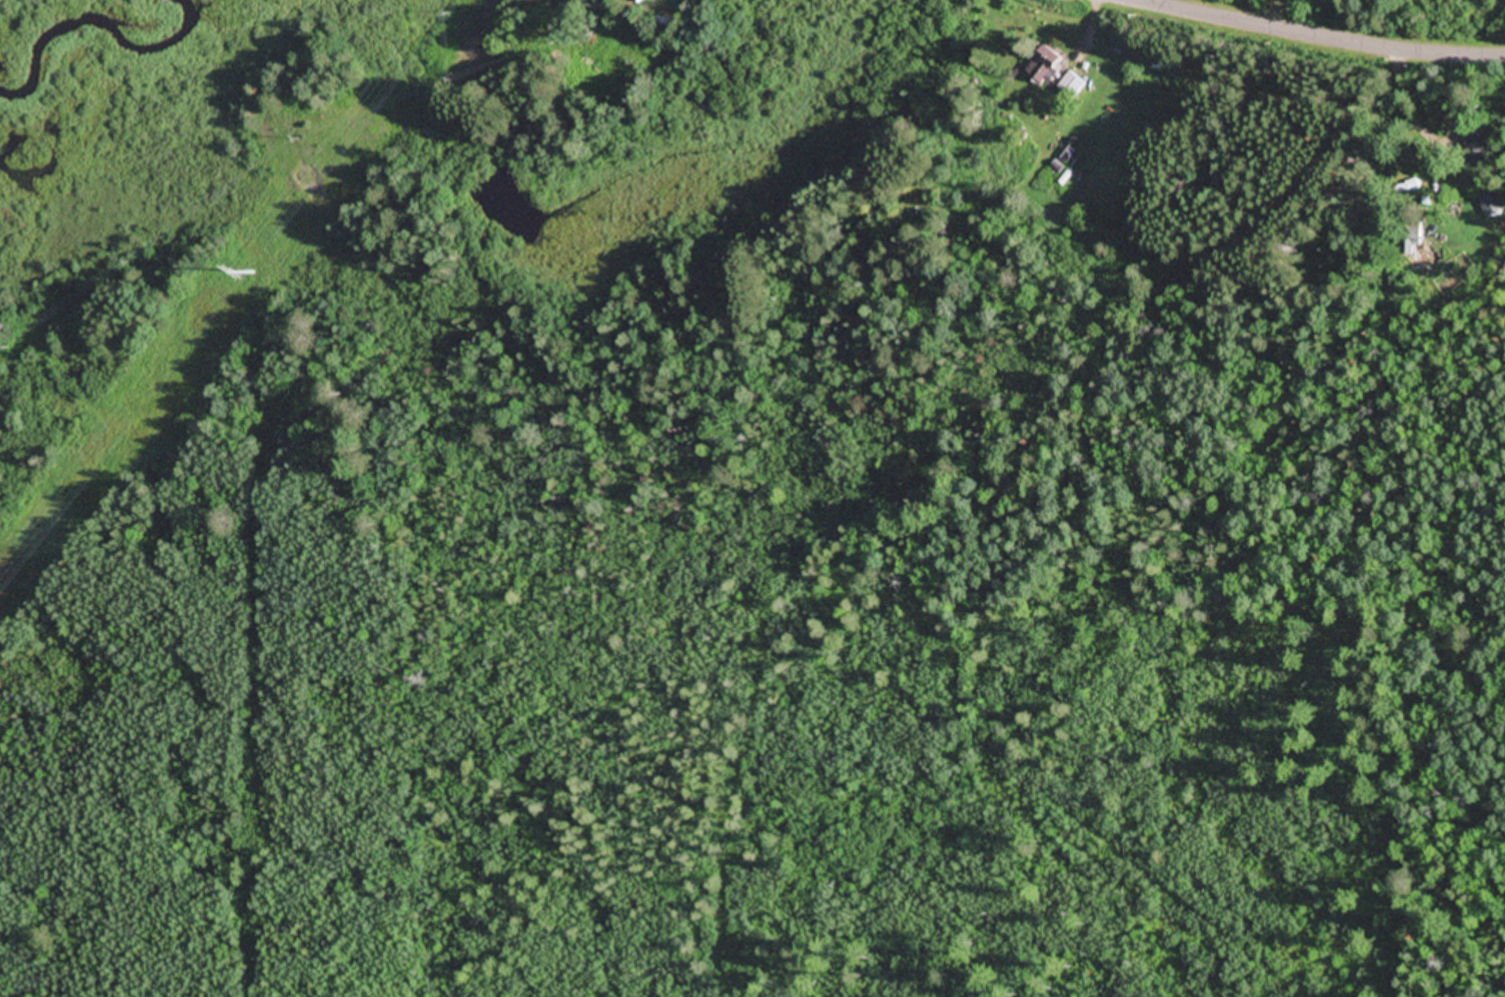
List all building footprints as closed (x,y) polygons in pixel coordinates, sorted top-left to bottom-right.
[(1030,70),(1047,87),(1064,69),(1047,53),(1030,70)] [(1059,88),(1074,100),(1087,85),(1072,72),(1059,88)] [(1465,131),(1465,156),(1485,156),(1485,131),(1465,131)] [(1488,220),(1504,211),(1504,207),(1497,192),(1479,201),(1488,220)]
